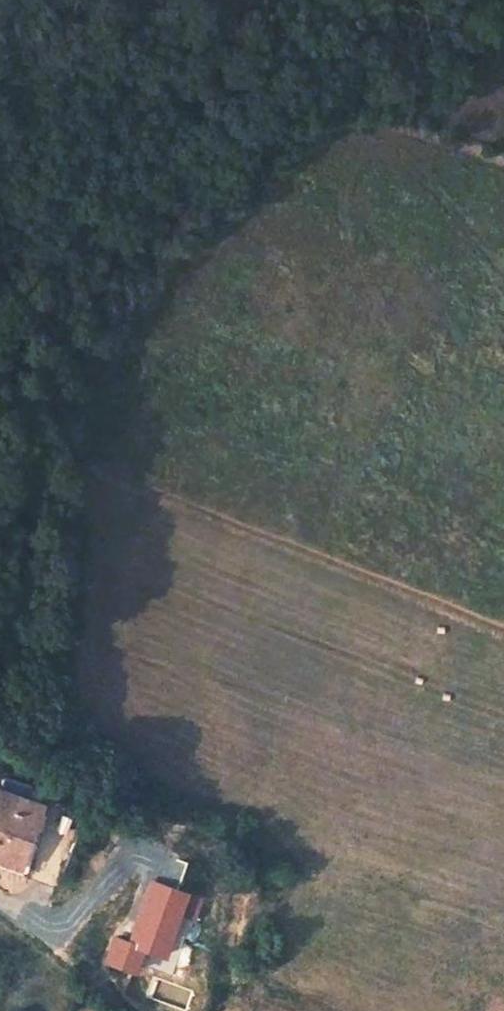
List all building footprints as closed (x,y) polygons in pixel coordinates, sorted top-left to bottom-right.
[(19,866),(40,804),(0,790),(0,860),(19,866)]
